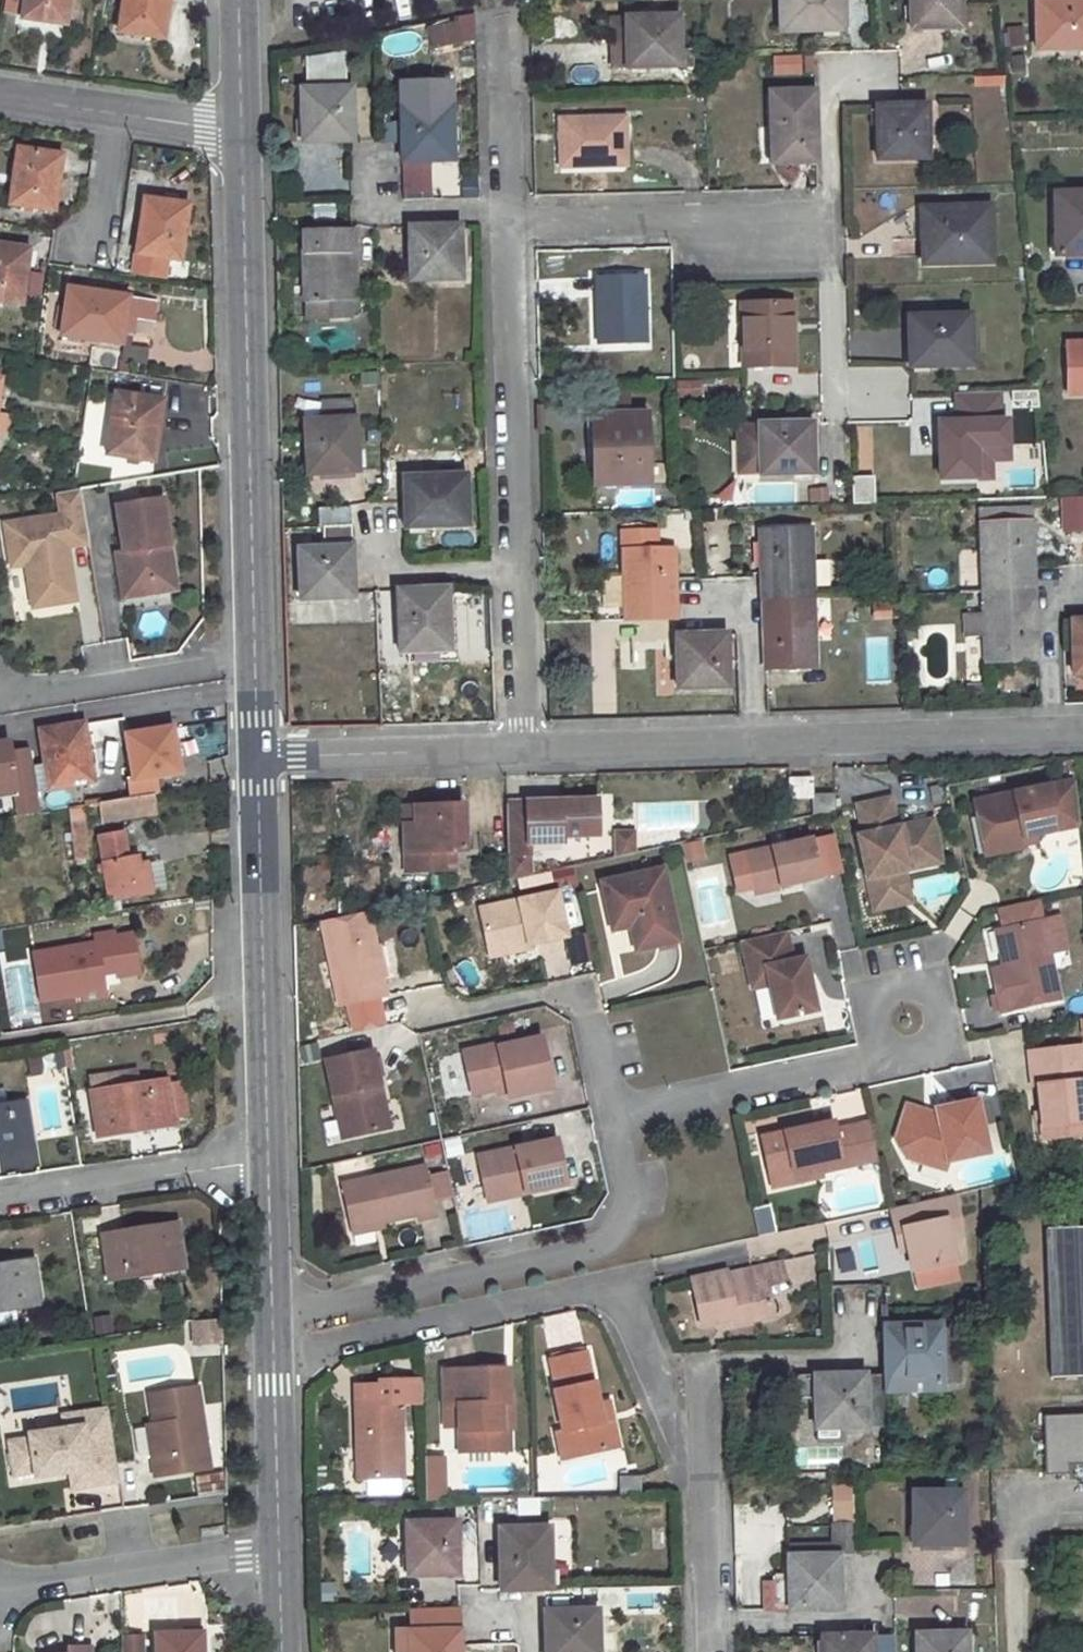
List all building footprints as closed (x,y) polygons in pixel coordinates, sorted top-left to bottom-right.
[(4,13),(22,16),(25,0),(7,0),(4,13)] [(22,16),(22,19),(65,26),(69,0),(25,0),(22,16)] [(119,32),(164,40),(169,5),(166,4),(166,0),(124,0),(119,32)] [(780,33),(841,32),(841,0),(779,0),(780,33)] [(910,30),(960,28),(959,0),(909,0),(910,30)] [(1034,1),(1036,52),(1082,51),(1082,0),(1072,0),(1034,1)] [(428,20),(430,47),(475,44),(473,17),(428,20)] [(677,17),(625,18),(625,21),(626,65),(626,68),(679,67),(677,17)] [(625,21),(611,22),(611,65),(626,65),(625,21)] [(304,82),(346,81),(345,54),(304,55),(304,82)] [(801,77),(801,56),(773,56),(773,77),(801,77)] [(1005,87),(1005,76),(974,76),(974,87),(1005,87)] [(349,89),(300,90),(300,143),(351,142),(349,89)] [(814,92),(770,92),(771,128),(775,128),(776,164),(816,163),(814,92)] [(451,107),(400,110),(401,141),(402,162),(452,161),(451,107)] [(926,107),(875,107),(876,161),(927,160),(926,107)] [(624,119),(558,120),(560,167),(626,165),(624,119)] [(18,148),(10,204),(54,210),(59,176),(56,176),(60,155),(18,148)] [(1053,192),(1054,256),(1082,255),(1082,192),(1053,192)] [(144,199),(139,234),(142,234),(139,254),(181,260),(188,206),(144,199)] [(989,207),(922,208),(923,231),(932,231),(933,263),(991,261),(989,207)] [(459,226),(408,228),(410,282),(460,281),(459,226)] [(349,228),(303,230),(305,317),(324,316),(324,302),(351,301),(350,269),(354,269),(353,247),(350,247),(349,228)] [(932,231),(923,231),(923,263),(933,263),(932,231)] [(24,270),(27,249),(0,246),(0,302),(21,306),(27,270),(24,270)] [(121,260),(119,269),(143,273),(143,263),(121,260)] [(643,275),(596,277),(599,344),(646,343),(643,275)] [(134,319),(125,318),(129,296),(68,288),(61,342),(82,344),(83,338),(123,345),(124,333),(132,334),(134,319)] [(129,296),(125,318),(134,319),(137,297),(129,296)] [(792,302),(742,303),(744,367),(794,365),(792,302)] [(969,315),(907,317),(908,367),(971,365),(969,315)] [(1066,343),(1067,394),(1082,394),(1082,342),(1066,343)] [(677,397),(700,396),(699,380),(676,381),(677,397)] [(883,417),(906,417),(906,387),(882,387),(883,417)] [(115,394),(106,454),(153,461),(159,421),(156,420),(159,400),(115,394)] [(601,450),(591,450),(592,466),(597,465),(598,485),(648,484),(646,416),(600,417),(601,450)] [(600,417),(587,417),(588,451),(591,450),(601,450),(600,417)] [(354,418),(304,421),(307,475),(357,472),(354,418)] [(972,420),(909,421),(910,473),(973,471),(972,420)] [(812,423),(758,424),(758,426),(759,473),(759,474),(813,473),(812,423)] [(758,426),(732,426),(733,473),(759,473),(758,426)] [(466,475),(403,477),(405,527),(467,526),(466,475)] [(875,504),(874,476),(852,477),(854,505),(875,504)] [(79,489),(57,493),(60,515),(4,524),(9,558),(24,556),(25,565),(32,608),(75,601),(66,547),(88,544),(79,489)] [(1060,498),(1062,534),(1082,533),(1082,497),(1060,498)] [(161,498),(116,505),(122,552),(115,553),(118,573),(129,571),(132,587),(149,585),(151,594),(175,589),(161,498)] [(1032,511),(981,513),(981,522),(1032,520),(1032,511)] [(1032,520),(981,522),(983,591),(1034,589),(1033,568),(1032,520)] [(810,528),(759,530),(761,579),(762,599),(813,597),(810,528)] [(468,548),(467,530),(434,532),(435,550),(468,548)] [(675,618),(673,549),(655,550),(655,533),(622,534),(624,620),(675,618)] [(351,547),(297,549),(299,600),(353,598),(351,547)] [(9,558),(11,567),(25,565),(24,556),(9,558)] [(11,596),(26,593),(21,571),(7,574),(11,596)] [(118,573),(122,598),(151,594),(149,585),(132,587),(129,571),(118,573)] [(604,604),(620,603),(618,579),(603,580),(604,604)] [(448,588),(397,590),(399,652),(407,652),(450,651),(448,588)] [(455,588),(448,588),(450,651),(407,652),(407,663),(457,661),(455,588)] [(1034,589),(983,591),(984,613),(964,613),(965,635),(985,635),(985,662),(1036,660),(1034,589)] [(813,597),(762,599),(764,668),(815,666),(813,597)] [(1071,620),(1073,675),(1082,674),(1082,620),(1071,620)] [(726,633),(675,634),(677,689),(728,687),(726,633)] [(84,724),(40,731),(50,789),(94,782),(84,724)] [(158,793),(157,778),(181,777),(178,726),(124,730),(129,795),(158,793)] [(28,739),(0,744),(0,801),(12,799),(15,818),(40,814),(28,739)] [(45,765),(33,767),(37,791),(50,789),(45,765)] [(809,778),(788,780),(788,798),(809,798),(810,798),(809,778)] [(1075,779),(1048,785),(973,803),(976,817),(991,826),(998,852),(1026,846),(1024,836),(1080,824),(1075,779)] [(810,817),(834,812),(834,793),(812,794),(812,798),(810,798),(809,798),(810,817)] [(151,795),(125,799),(129,817),(154,814),(151,795)] [(125,799),(102,802),(105,822),(129,817),(125,799)] [(887,800),(854,808),(861,836),(855,838),(868,897),(897,890),(894,874),(902,872),(939,864),(930,821),(894,829),(887,800)] [(401,825),(402,852),(412,852),(413,871),(446,870),(445,851),(454,850),(464,850),(462,804),(413,805),(414,824),(411,825),(401,825)] [(596,804),(561,806),(561,812),(551,812),(551,806),(506,807),(508,859),(531,858),(530,847),(563,846),(562,840),(596,839),(596,804)] [(82,805),(67,808),(73,859),(89,858),(82,805)] [(414,824),(413,805),(400,806),(401,825),(411,825),(414,824)] [(976,817),(985,856),(998,852),(991,826),(976,817)] [(969,856),(980,854),(975,819),(964,821),(969,856)] [(123,833),(100,837),(104,863),(98,864),(99,871),(105,870),(109,901),(152,894),(147,865),(129,868),(123,833)] [(632,839),(616,839),(616,861),(632,857),(632,839)] [(809,841),(743,857),(751,894),(777,888),(778,891),(818,882),(809,841)] [(701,863),(697,847),(680,851),(684,866),(701,863)] [(445,851),(446,870),(454,870),(454,850),(445,851)] [(402,852),(403,871),(413,871),(412,852),(402,852)] [(531,858),(508,859),(509,885),(531,880),(531,858)] [(160,862),(147,865),(152,894),(165,891),(160,862)] [(897,890),(868,897),(872,912),(909,904),(902,872),(894,874),(897,890)] [(661,873),(599,887),(607,924),(626,920),(628,931),(634,954),(677,945),(661,873)] [(777,888),(751,894),(752,900),(779,894),(778,891),(777,888)] [(478,914),(487,953),(527,944),(528,948),(529,948),(565,940),(555,896),(478,914)] [(998,909),(1003,930),(1011,967),(1003,969),(991,971),(1000,1013),(1058,1000),(1048,953),(1064,950),(1057,918),(1041,922),(1036,900),(998,909)] [(945,931),(957,940),(972,920),(959,911),(945,931)] [(368,919),(320,929),(339,1013),(387,1003),(368,919)] [(626,920),(607,924),(610,935),(628,931),(626,920)] [(1003,930),(995,932),(1003,969),(1011,967),(1003,930)] [(97,945),(35,954),(42,1000),(85,994),(104,991),(101,974),(100,963),(116,961),(118,971),(118,977),(138,974),(133,935),(115,938),(114,934),(97,937),(97,945)] [(785,935),(740,944),(746,974),(758,972),(761,988),(767,987),(775,1022),(815,1013),(804,961),(791,963),(785,935)] [(527,944),(487,953),(489,961),(530,952),(529,948),(528,948),(527,944)] [(116,961),(100,963),(101,974),(118,971),(116,961)] [(758,972),(746,974),(750,991),(761,988),(758,972)] [(759,1023),(772,1021),(767,990),(754,992),(759,1023)] [(104,991),(85,994),(86,1001),(105,998),(104,991)] [(498,1051),(463,1059),(473,1103),(507,1096),(509,1101),(552,1091),(541,1044),(499,1054),(498,1051)] [(1027,1052),(1032,1087),(1038,1087),(1040,1112),(1044,1140),(1082,1135),(1082,1057),(1082,1047),(1027,1052)] [(372,1055),(325,1065),(342,1143),(383,1134),(376,1099),(381,1098),(372,1055)] [(40,1056),(26,1058),(30,1087),(45,1085),(40,1056)] [(447,1097),(466,1093),(460,1062),(441,1066),(447,1097)] [(134,1072),(95,1077),(96,1091),(136,1084),(134,1072)] [(154,1127),(153,1125),(173,1122),(166,1080),(136,1084),(96,1091),(91,1092),(98,1137),(154,1127)] [(14,1147),(32,1145),(25,1102),(7,1105),(4,1089),(0,1089),(0,1152),(14,1150),(14,1147)] [(381,1098),(376,1099),(383,1134),(388,1132),(381,1098)] [(988,1154),(977,1103),(937,1112),(938,1118),(924,1121),(922,1113),(907,1109),(896,1143),(904,1159),(922,1165),(924,1159),(946,1166),(948,1163),(988,1154)] [(1040,1112),(1035,1112),(1038,1141),(1044,1140),(1040,1112)] [(834,1125),(761,1140),(769,1175),(821,1164),(823,1174),(878,1162),(870,1125),(836,1132),(834,1125)] [(558,1146),(478,1163),(483,1189),(493,1186),(497,1206),(518,1201),(517,1195),(524,1193),(525,1200),(568,1190),(558,1146)] [(944,1172),(946,1166),(924,1159),(922,1165),(944,1172)] [(769,1175),(772,1190),(824,1179),(823,1174),(821,1164),(769,1175)] [(424,1167),(341,1186),(351,1229),(381,1223),(416,1215),(418,1220),(435,1216),(424,1167)] [(493,1186),(483,1189),(488,1208),(497,1206),(493,1186)] [(518,1201),(525,1200),(524,1193),(517,1195),(518,1201)] [(904,1228),(909,1249),(914,1270),(957,1259),(948,1220),(961,1217),(956,1194),(892,1208),(896,1230),(904,1228)] [(121,1235),(102,1238),(109,1280),(184,1268),(177,1223),(121,1232),(121,1235)] [(381,1223),(351,1229),(352,1235),(382,1228),(381,1223)] [(1045,1229),(1050,1377),(1082,1376),(1082,1227),(1045,1229)] [(896,1230),(901,1251),(909,1249),(904,1228),(896,1230)] [(863,1253),(847,1257),(852,1278),(867,1274),(863,1253)] [(847,1257),(834,1260),(839,1281),(852,1278),(847,1257)] [(40,1305),(33,1260),(0,1265),(0,1311),(40,1305)] [(751,1266),(693,1279),(703,1325),(723,1321),(722,1315),(735,1312),(737,1318),(738,1324),(775,1316),(768,1284),(787,1279),(784,1260),(751,1266)] [(735,1312),(722,1315),(723,1321),(737,1318),(735,1312)] [(223,1342),(223,1319),(192,1324),(196,1345),(223,1342)] [(939,1321),(885,1322),(885,1330),(939,1329),(939,1321)] [(939,1329),(885,1330),(886,1374),(887,1382),(940,1380),(941,1386),(957,1386),(956,1328),(939,1329)] [(591,1383),(585,1353),(551,1360),(557,1390),(553,1391),(561,1432),(569,1430),(575,1456),(575,1457),(617,1448),(611,1421),(601,1423),(593,1383),(591,1383)] [(508,1404),(506,1369),(441,1371),(442,1406),(458,1406),(459,1452),(509,1451),(508,1429),(500,1430),(499,1404),(508,1404)] [(886,1374),(787,1376),(787,1400),(815,1399),(815,1429),(888,1426),(887,1391),(887,1382),(886,1374)] [(940,1380),(887,1382),(887,1391),(940,1390),(941,1386),(940,1380)] [(420,1405),(420,1381),(379,1381),(379,1385),(361,1385),(361,1400),(355,1400),(355,1446),(363,1446),(362,1479),(399,1479),(399,1404),(420,1405)] [(157,1477),(211,1469),(199,1389),(151,1396),(156,1425),(161,1458),(154,1459),(157,1477)] [(611,1421),(607,1401),(597,1404),(601,1423),(611,1421)] [(508,1429),(508,1404),(499,1404),(500,1430),(508,1429)] [(87,1438),(114,1433),(110,1409),(65,1416),(67,1430),(85,1427),(87,1438)] [(1044,1416),(1045,1471),(1045,1475),(1068,1475),(1068,1465),(1082,1464),(1082,1414),(1044,1416)] [(156,1425),(149,1426),(154,1459),(161,1458),(156,1425)] [(86,1487),(121,1481),(114,1433),(87,1438),(85,1427),(67,1430),(31,1435),(32,1440),(12,1443),(17,1476),(37,1473),(38,1478),(84,1470),(86,1487)] [(135,1459),(147,1458),(145,1429),(133,1430),(135,1459)] [(555,1433),(560,1460),(575,1457),(575,1456),(569,1430),(561,1432),(555,1433)] [(834,1445),(813,1449),(816,1464),(836,1461),(834,1445)] [(355,1447),(355,1479),(362,1479),(363,1446),(355,1446),(355,1447)] [(447,1499),(444,1455),(423,1456),(426,1500),(447,1499)] [(196,1478),(198,1493),(224,1489),(221,1474),(196,1478)] [(640,1477),(618,1477),(618,1495),(639,1494),(640,1477)] [(831,1521),(854,1521),(854,1484),(831,1485),(831,1521)] [(963,1493),(913,1493),(913,1546),(964,1545),(963,1493)] [(455,1522),(405,1522),(406,1576),(457,1575),(455,1522)] [(853,1525),(833,1525),(833,1546),(787,1546),(787,1557),(837,1556),(854,1556),(853,1525)] [(549,1528),(499,1529),(501,1592),(551,1590),(549,1528)] [(837,1556),(787,1557),(788,1582),(788,1604),(788,1609),(839,1608),(837,1556)] [(774,1581),(774,1604),(788,1604),(788,1582),(774,1581)] [(457,1609),(406,1610),(407,1629),(407,1632),(458,1630),(457,1609)] [(545,1612),(546,1651),(599,1651),(598,1611),(545,1612)] [(394,1630),(394,1651),(408,1651),(407,1632),(407,1629),(394,1630)] [(604,1629),(604,1651),(617,1651),(617,1629),(604,1629)] [(153,1632),(154,1651),(201,1651),(200,1630),(153,1632)] [(407,1632),(408,1651),(459,1651),(458,1630),(407,1632)] [(917,1634),(918,1651),(968,1651),(967,1633),(917,1634)] [(121,1651),(144,1651),(143,1635),(120,1635),(121,1651)] [(821,1636),(822,1651),(873,1651),(873,1635),(821,1636)] [(66,1643),(66,1650),(37,1651),(88,1651),(87,1642),(66,1643)]
